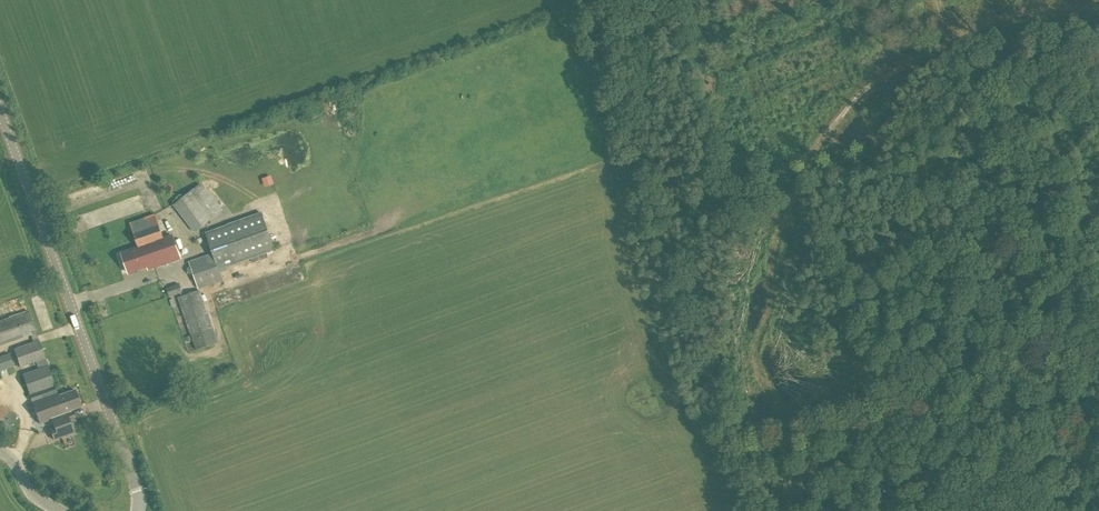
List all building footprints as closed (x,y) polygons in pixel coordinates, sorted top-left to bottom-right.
[(194,232),(223,209),(202,182),(173,204),(194,232)] [(231,266),(276,250),(262,212),(226,224),(226,225),(205,232),(212,253),(189,261),(199,289),(223,280),(218,265),(229,261),(231,266)] [(164,239),(155,213),(130,222),(139,247),(122,253),(129,273),(148,266),(149,269),(180,258),(172,236),(164,239)] [(170,297),(183,293),(179,283),(166,287),(170,297)] [(196,350),(218,342),(200,289),(178,297),(196,350)] [(36,333),(28,310),(8,317),(9,317),(0,320),(0,345),(31,335),(33,342),(13,349),(20,367),(36,362),(38,368),(22,373),(33,405),(33,404),(40,424),(51,420),(67,414),(68,416),(72,415),(71,410),(81,406),(75,389),(59,395),(48,364),(45,358),(39,340),(36,333)] [(15,366),(10,353),(0,357),(0,371),(15,366)] [(5,437),(17,415),(0,405),(0,434),(5,437)] [(67,414),(51,420),(54,427),(50,429),(54,440),(74,432),(68,416),(67,414)]
